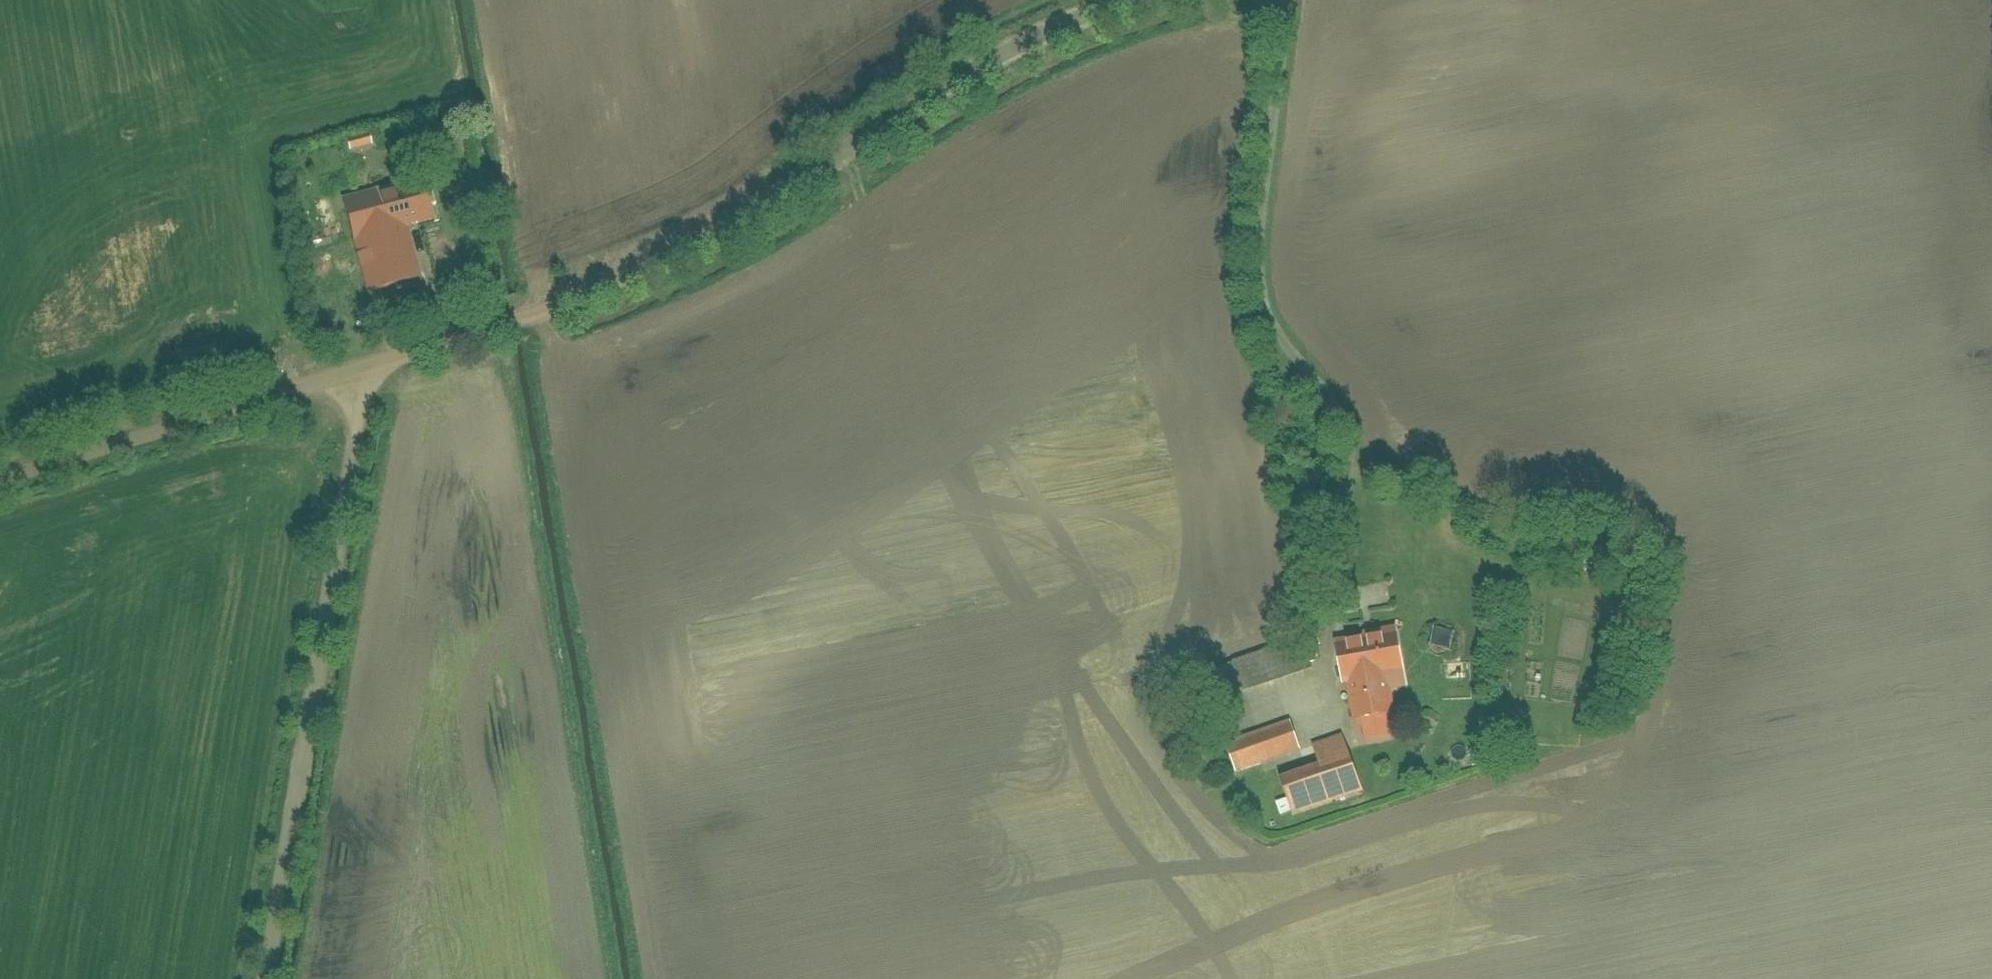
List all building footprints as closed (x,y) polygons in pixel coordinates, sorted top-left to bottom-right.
[(355,213),(374,292),(376,298),(424,286),(410,229),(434,223),(427,195),(355,213)] [(1389,722),(1381,682),(1402,678),(1391,619),(1344,628),(1353,676),(1343,677),(1353,729),(1389,722)] [(1260,651),(1204,672),(1215,700),(1270,679),(1260,651)] [(1225,746),(1235,777),(1300,757),(1290,726),(1225,746)] [(1314,748),(1320,763),(1279,777),(1293,817),(1361,793),(1347,753),(1342,754),(1337,740),(1314,748)]
